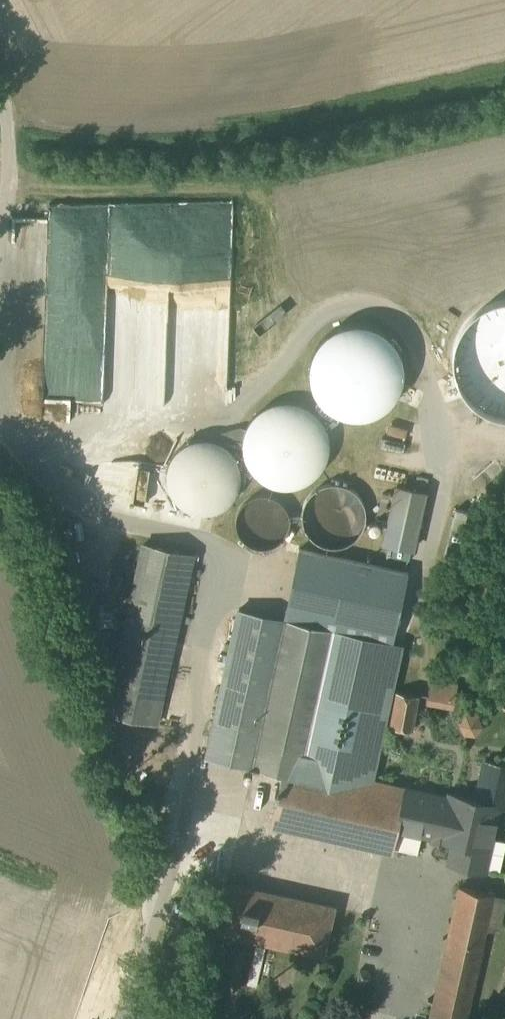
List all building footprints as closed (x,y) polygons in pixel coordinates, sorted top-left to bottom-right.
[(394,350),(383,338),(369,331),(351,329),(336,333),(322,344),(314,357),(311,378),(315,393),(326,408),(340,416),(355,419),(364,418),(378,413),(385,408),(395,396),(400,381),(400,364),(394,350)] [(306,409),(294,404),(280,404),(263,409),(252,419),(244,436),(243,450),(246,462),(254,474),(266,483),(274,486),(289,487),(304,483),(315,474),(325,456),(327,441),(323,427),(317,419),(306,409)] [(214,441),(204,439),(192,441),(182,446),(173,454),(167,470),(167,482),(170,492),(177,502),(191,510),(204,512),(218,509),(231,499),(237,488),(239,473),(236,461),(226,447),(214,441)] [(359,497),(355,493),(347,486),(336,484),(320,486),(311,492),(306,499),(302,509),(302,520),(306,530),(312,538),(321,544),(332,546),(339,546),(350,542),(358,535),(361,529),(364,518),(364,507),(359,497)] [(429,494),(398,486),(383,542),(414,550),(429,494)] [(269,497),(263,496),(254,497),(247,502),(241,508),(238,516),(237,525),(239,530),(243,538),(250,544),(260,547),(268,546),(276,542),(281,538),(286,531),(288,522),(287,515),(283,507),(277,501),(269,497)] [(194,560),(140,548),(101,718),(155,730),(194,560)] [(298,548),(283,620),(392,644),(408,572),(298,548)] [(283,620),(237,611),(205,756),(283,773),(272,824),(390,849),(394,830),(404,783),(376,777),(405,647),(392,644),(283,620)] [(485,761),(476,799),(404,783),(394,830),(451,843),(447,862),(486,871),(497,819),(489,817),(491,806),(504,809),(504,765),(485,761)] [(334,907),(228,882),(216,933),(322,958),(334,907)] [(457,889),(427,1018),(465,1018),(494,897),(457,889)]
